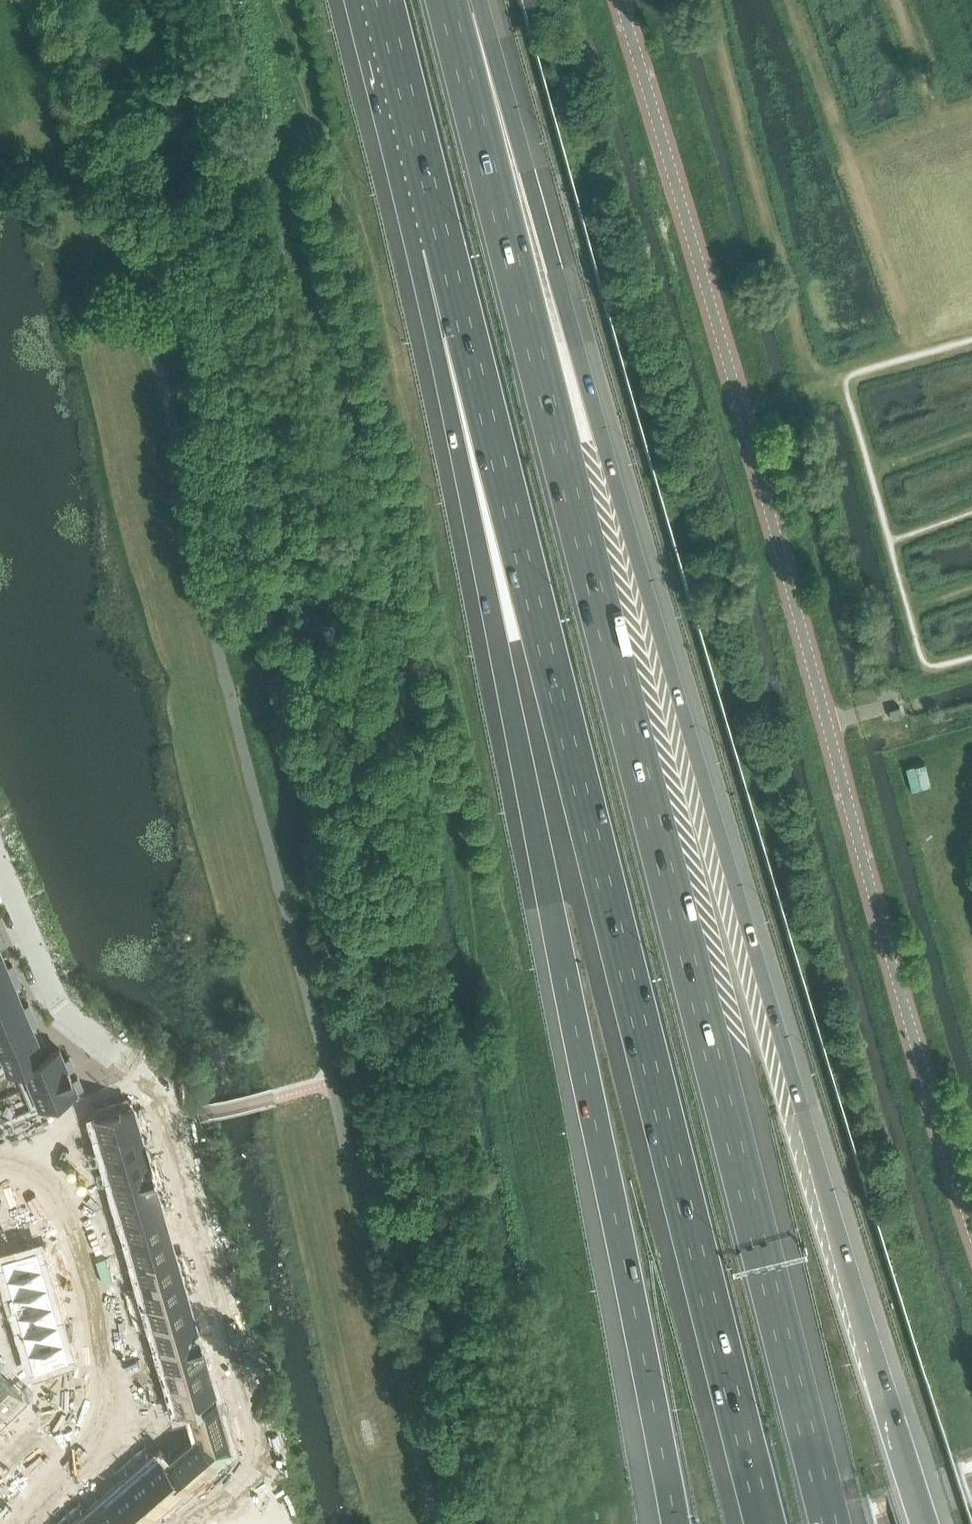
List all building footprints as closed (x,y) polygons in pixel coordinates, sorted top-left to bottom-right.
[(0,958),(0,981),(17,974),(13,963),(7,966),(3,956),(0,958)] [(0,981),(0,1004),(20,996),(16,986),(21,984),(17,974),(0,981)] [(33,1014),(29,1003),(24,1006),(20,996),(0,1004),(0,1028),(33,1014)] [(0,1028),(0,1051),(36,1036),(32,1026),(38,1024),(33,1014),(0,1028)] [(15,1070),(15,1068),(50,1054),(49,1052),(46,1043),(40,1045),(36,1036),(0,1051),(0,1076),(15,1070)] [(50,1054),(15,1068),(15,1070),(23,1088),(69,1069),(69,1070),(74,1068),(70,1057),(64,1059),(60,1048),(49,1052),(50,1054)] [(69,1069),(23,1088),(31,1109),(83,1088),(78,1076),(73,1079),(69,1070),(69,1069)] [(113,1111),(95,1116),(101,1138),(145,1126),(142,1115),(137,1116),(135,1111),(132,1099),(111,1105),(113,1111)] [(145,1126),(101,1138),(107,1159),(146,1148),(143,1138),(148,1136),(145,1126)] [(74,1134),(63,1137),(66,1148),(77,1145),(74,1134)] [(77,1145),(66,1148),(70,1160),(80,1157),(77,1145)] [(146,1148),(107,1159),(113,1179),(113,1180),(157,1167),(154,1156),(149,1158),(146,1148)] [(113,1179),(103,1182),(110,1203),(163,1188),(160,1177),(155,1179),(152,1170),(157,1168),(157,1167),(113,1180),(113,1179)] [(85,1175),(75,1178),(78,1190),(89,1187),(85,1175)] [(89,1187),(78,1190),(81,1201),(92,1198),(89,1187)] [(163,1188),(110,1203),(116,1225),(125,1222),(125,1221),(169,1209),(166,1198),(160,1199),(158,1190),(163,1189),(163,1188)] [(169,1209),(125,1221),(125,1222),(131,1241),(131,1242),(170,1231),(167,1221),(172,1220),(169,1209)] [(97,1217),(87,1220),(90,1230),(90,1231),(101,1228),(97,1217)] [(101,1228),(90,1231),(93,1243),(104,1240),(101,1228)] [(131,1241),(121,1244),(128,1267),(137,1264),(137,1263),(181,1250),(178,1239),(172,1241),(170,1231),(131,1242),(131,1241)] [(85,1241),(74,1244),(77,1256),(88,1253),(85,1241)] [(46,1243),(1,1256),(7,1276),(52,1263),(46,1243)] [(181,1250),(137,1263),(137,1264),(143,1283),(143,1284),(182,1273),(179,1263),(184,1261),(181,1250)] [(88,1253),(77,1256),(81,1267),(91,1264),(88,1253)] [(109,1258),(99,1261),(102,1273),(113,1270),(109,1258)] [(52,1263),(7,1276),(12,1292),(12,1294),(57,1281),(52,1263)] [(113,1270),(102,1273),(105,1284),(116,1281),(113,1270)] [(143,1283),(133,1286),(140,1308),(193,1292),(190,1281),(184,1283),(182,1273),(143,1284),(143,1283)] [(95,1278),(85,1281),(88,1293),(98,1289),(95,1278)] [(12,1292),(8,1293),(12,1307),(16,1306),(18,1313),(63,1300),(57,1281),(12,1294),(12,1292)] [(98,1289),(88,1293),(91,1304),(102,1301),(98,1289)] [(193,1292),(140,1308),(146,1329),(155,1327),(155,1326),(194,1315),(191,1305),(196,1303),(193,1292)] [(63,1300),(18,1313),(23,1331),(59,1321),(59,1322),(68,1319),(63,1300)] [(121,1300),(111,1303),(114,1315),(125,1312),(121,1300)] [(125,1312),(114,1315),(117,1326),(128,1323),(125,1312)] [(106,1315),(95,1318),(99,1329),(109,1326),(106,1315)] [(194,1315),(155,1326),(155,1327),(161,1346),(161,1347),(205,1334),(202,1323),(196,1325),(196,1324),(194,1315)] [(59,1321),(23,1331),(28,1350),(64,1339),(64,1338),(59,1322),(59,1321)] [(109,1326),(99,1329),(102,1341),(112,1338),(109,1326)] [(161,1346),(151,1348),(158,1371),(167,1368),(167,1367),(211,1355),(208,1344),(202,1345),(200,1336),(205,1335),(205,1334),(161,1347),(161,1346)] [(64,1339),(28,1350),(34,1370),(79,1357),(73,1337),(73,1336),(64,1338),(64,1339)] [(133,1342),(123,1345),(126,1356),(137,1353),(133,1342)] [(137,1353),(126,1356),(129,1368),(140,1365),(137,1353)] [(211,1355),(167,1367),(167,1368),(172,1387),(173,1388),(211,1377),(209,1367),(214,1365),(211,1355)] [(14,1415),(28,1400),(7,1378),(0,1371),(0,1401),(14,1415)] [(172,1387),(163,1390),(170,1413),(191,1407),(190,1405),(223,1396),(220,1385),(214,1387),(211,1377),(173,1388),(172,1387)] [(145,1383),(135,1386),(138,1398),(149,1395),(145,1383)] [(149,1395),(138,1398),(141,1409),(152,1406),(149,1395)] [(223,1396),(190,1405),(191,1407),(200,1438),(200,1439),(218,1460),(232,1448),(220,1409),(226,1407),(224,1399),(223,1396)] [(14,1415),(0,1401),(0,1428),(14,1415)] [(154,1418),(145,1421),(148,1433),(158,1430),(154,1418)] [(42,1424),(34,1433),(41,1441),(50,1432),(42,1424)] [(129,1434),(120,1441),(127,1449),(136,1441),(129,1434)] [(161,1435),(152,1443),(160,1452),(169,1444),(161,1435)] [(28,1438),(20,1446),(27,1454),(36,1446),(28,1438)] [(169,1466),(167,1467),(189,1492),(198,1485),(194,1481),(203,1473),(218,1460),(200,1439),(169,1466)] [(120,1441),(111,1449),(118,1457),(127,1449),(120,1441)] [(20,1446),(11,1455),(19,1462),(27,1454),(20,1446)] [(153,1451),(137,1465),(173,1506),(182,1499),(178,1495),(185,1489),(189,1493),(189,1492),(167,1467),(169,1466),(154,1449),(153,1451)] [(97,1462),(88,1470),(94,1477),(103,1469),(97,1462)] [(0,1465),(0,1481),(9,1472),(1,1465),(0,1465)] [(137,1465),(121,1479),(157,1521),(158,1520),(154,1516),(155,1515),(161,1510),(165,1514),(173,1506),(137,1465)] [(88,1470),(79,1478),(85,1485),(94,1477),(88,1470)] [(104,1493),(131,1523),(145,1523),(153,1523),(157,1521),(121,1479),(104,1493)] [(64,1490),(55,1498),(62,1506),(71,1498),(64,1490)] [(88,1507),(103,1523),(131,1523),(104,1493),(88,1507)] [(55,1498),(46,1506),(53,1514),(62,1506),(55,1498)] [(72,1521),(74,1523),(103,1523),(88,1507),(72,1521)] [(248,1516),(251,1523),(280,1523),(276,1509),(248,1516)] [(30,1521),(33,1523),(42,1523),(46,1520),(39,1512),(30,1521)]
